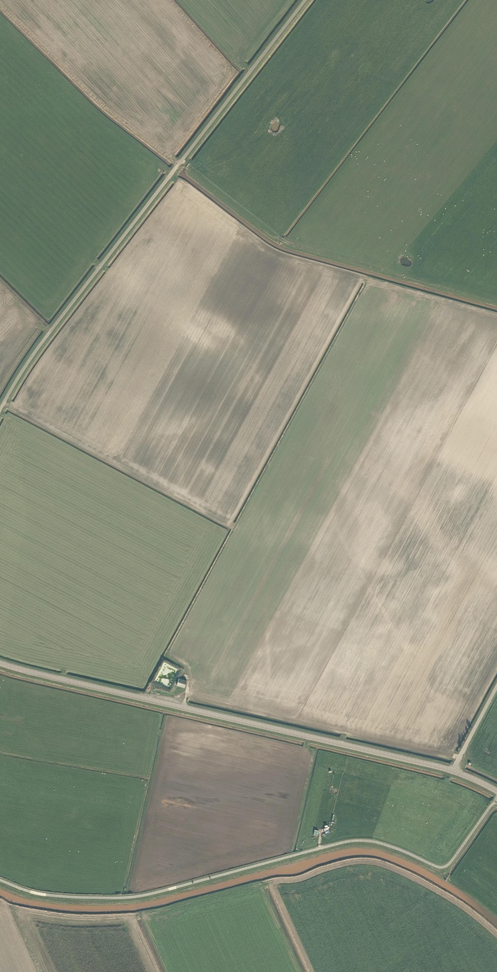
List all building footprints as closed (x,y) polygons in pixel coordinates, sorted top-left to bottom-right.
[(179,677),(176,685),(184,687),(187,680),(179,677)]
